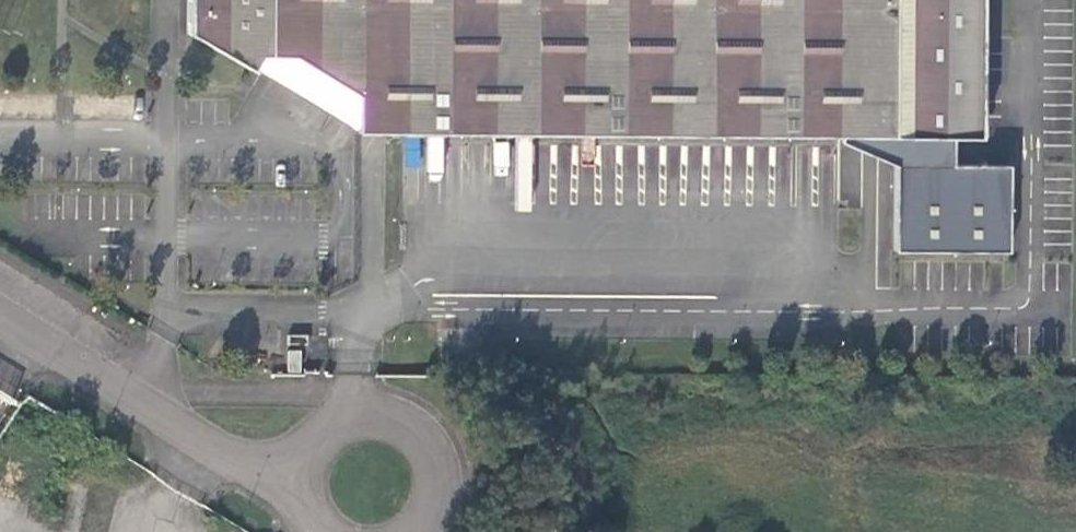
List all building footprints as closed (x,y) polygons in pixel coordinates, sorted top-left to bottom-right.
[(397,136),(840,140),(858,122),(860,92),(893,92),(892,139),(957,141),(958,41),(981,41),(981,0),(187,0),(186,37),(251,75),(253,72),(259,61),(294,63),(397,126),(397,136)] [(981,41),(958,41),(957,141),(980,141),(981,41)] [(358,135),(397,136),(397,126),(294,63),(259,61),(253,72),(358,135)] [(858,122),(840,140),(842,140),(892,139),(893,92),(860,92),(858,122)] [(896,167),(953,168),(954,141),(892,139),(842,140),(842,145),(896,169),(896,167)] [(896,169),(895,254),(1010,255),(1010,169),(953,168),(896,167),(896,169)] [(286,380),(297,380),(299,358),(288,357),(286,380)]
